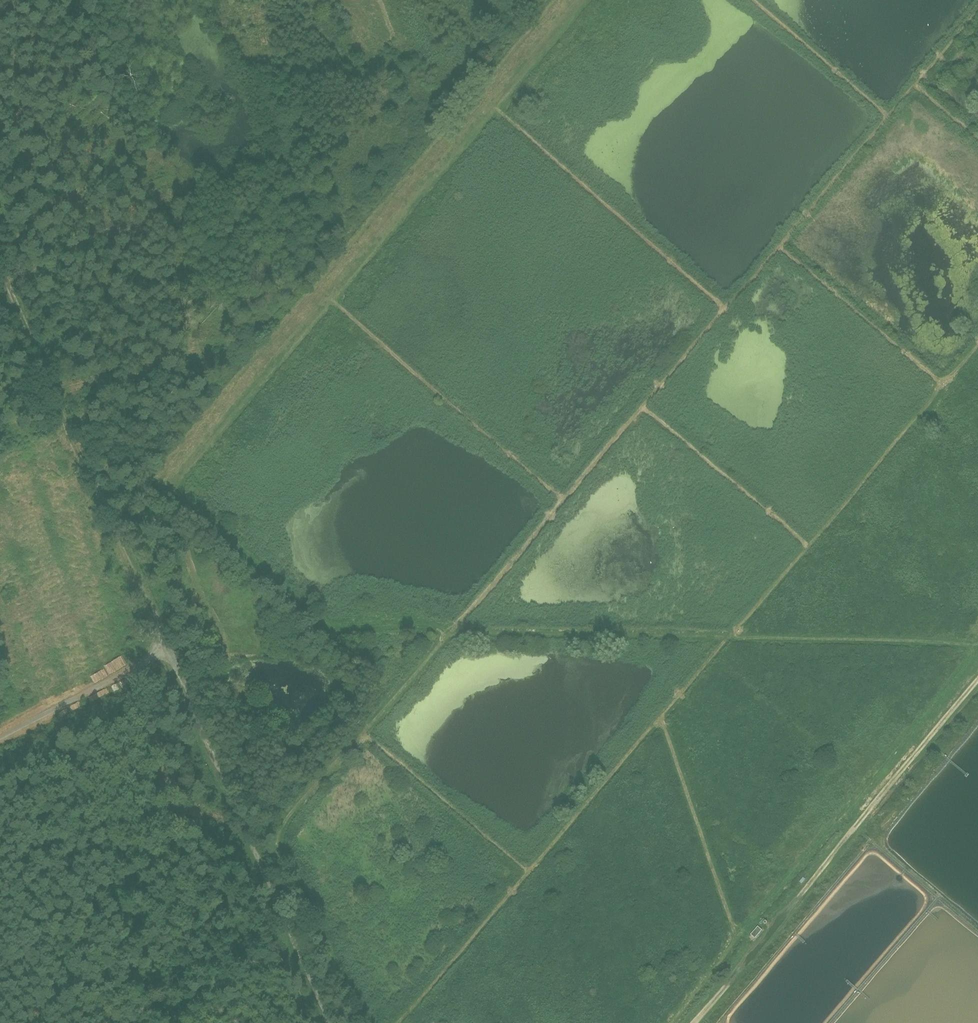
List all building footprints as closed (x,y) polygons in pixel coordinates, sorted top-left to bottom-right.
[(756,937),(763,929),(758,925),(751,933),(756,937)]
